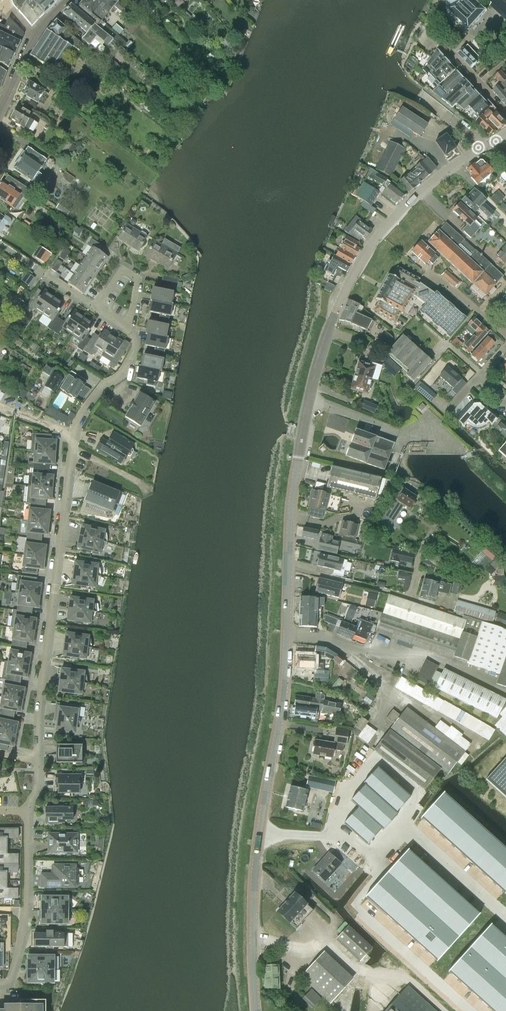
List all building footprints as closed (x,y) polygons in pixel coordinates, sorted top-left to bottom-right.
[(11,1),(13,6),(18,12),(30,26),(31,27),(42,15),(30,1),(31,0),(11,0),(11,1)] [(31,0),(32,2),(43,15),(52,6),(58,0),(31,0)] [(76,9),(97,27),(115,6),(124,13),(128,8),(119,1),(118,1),(117,0),(84,0),(80,5),(76,9)] [(448,2),(450,4),(447,8),(448,9),(447,9),(469,30),(487,10),(476,0),(445,0),(448,2)] [(490,5),(491,6),(505,20),(505,3),(503,0),(491,0),(490,1),(491,2),(492,3),(490,5)] [(71,5),(63,13),(87,33),(82,39),(90,46),(95,40),(102,46),(105,42),(109,46),(112,43),(115,45),(113,47),(119,52),(118,53),(124,58),(129,53),(123,48),(114,40),(107,35),(97,27),(76,9),(71,5)] [(14,55),(22,36),(22,33),(8,20),(3,28),(0,27),(0,48),(1,49),(14,55)] [(57,38),(64,29),(66,27),(56,21),(47,31),(57,38)] [(57,38),(47,31),(31,56),(56,72),(72,47),(80,52),(85,46),(64,29),(57,38)] [(112,30),(107,35),(114,40),(118,35),(112,30)] [(118,35),(114,40),(123,48),(127,43),(118,35)] [(472,68),(477,64),(478,64),(483,60),(468,45),(458,54),(472,68)] [(8,67),(14,55),(1,49),(0,52),(0,63),(8,67)] [(423,68),(430,76),(435,81),(432,84),(436,88),(456,69),(438,50),(428,63),(428,64),(423,68)] [(412,58),(405,65),(411,71),(418,63),(412,58)] [(457,71),(440,87),(448,95),(465,79),(457,71)] [(504,105),(505,107),(505,77),(501,71),(495,76),(500,82),(499,83),(500,85),(493,91),(504,105)] [(473,88),(465,79),(448,95),(440,87),(434,93),(453,108),(457,104),(473,88)] [(45,91),(29,81),(22,93),(37,103),(45,91)] [(473,88),(457,104),(464,110),(469,106),(480,95),(473,88)] [(473,115),(478,120),(483,115),(493,105),(488,100),(486,102),(480,95),(469,106),(476,113),(473,115)] [(499,130),(505,126),(505,122),(497,113),(498,111),(493,105),(483,115),(499,130)] [(33,121),(29,119),(32,115),(18,106),(11,118),(17,122),(16,124),(24,129),(25,126),(29,129),(33,121)] [(395,119),(391,126),(410,138),(413,133),(419,137),(427,125),(402,108),(395,119)] [(473,125),(475,127),(478,124),(491,136),(499,130),(483,115),(478,120),(473,125)] [(446,135),(435,142),(445,157),(445,156),(448,157),(451,155),(452,152),(456,149),(446,135)] [(401,147),(390,141),(376,169),(391,177),(407,144),(403,142),(401,147)] [(24,152),(12,169),(32,182),(41,168),(44,170),(47,165),(44,163),(46,160),(28,147),(24,152)] [(427,158),(407,176),(399,182),(409,193),(432,173),(432,172),(436,168),(427,158)] [(470,178),(477,186),(492,173),(482,161),(480,160),(474,165),(473,164),(472,165),(470,165),(467,167),(467,169),(466,170),(472,177),(470,178)] [(396,205),(406,195),(398,189),(399,187),(392,181),(390,184),(387,181),(388,180),(377,173),(370,169),(366,177),(373,180),(383,186),(383,187),(386,189),(382,194),(396,205)] [(65,172),(62,177),(64,179),(63,180),(70,185),(75,179),(67,173),(65,172)] [(30,191),(7,176),(0,187),(0,200),(15,210),(11,217),(19,222),(25,212),(21,210),(28,200),(25,198),(30,191)] [(363,182),(355,195),(357,197),(370,206),(379,192),(366,184),(363,182)] [(44,190),(39,199),(44,202),(49,194),(44,190)] [(486,201),(475,191),(469,197),(467,195),(462,201),(474,213),(479,209),(489,218),(494,213),(484,204),(486,201)] [(72,208),(61,201),(56,208),(67,215),(72,208)] [(363,202),(361,204),(364,206),(363,208),(372,214),(375,210),(375,209),(363,201),(363,202)] [(452,211),(467,225),(465,227),(467,228),(463,232),(470,238),(479,229),(473,223),(477,219),(460,203),(452,211)] [(0,232),(3,229),(8,232),(11,228),(15,221),(6,214),(4,216),(3,217),(0,215),(0,232)] [(371,231),(359,221),(351,231),(353,233),(351,235),(357,241),(361,236),(365,239),(371,231)] [(446,223),(428,242),(472,284),(472,283),(485,296),(503,276),(475,250),(471,255),(460,245),(464,240),(446,223)] [(127,226),(119,239),(139,251),(147,238),(146,237),(146,236),(146,234),(142,232),(140,232),(140,233),(127,226)] [(102,267),(109,258),(98,251),(101,246),(92,239),(88,245),(92,247),(86,256),(102,267)] [(168,269),(176,255),(180,248),(164,239),(161,246),(154,241),(145,255),(168,269)] [(344,241),(340,249),(356,257),(360,249),(356,247),(358,244),(349,239),(347,242),(344,241)] [(411,252),(425,265),(428,261),(432,265),(438,258),(434,255),(435,254),(421,242),(411,252)] [(505,262),(505,245),(505,244),(495,256),(504,264),(505,262)] [(45,249),(38,260),(45,264),(51,254),(45,249)] [(334,255),(352,265),(356,257),(340,249),(336,256),(334,255)] [(347,272),(352,265),(334,255),(330,262),(328,261),(327,263),(323,270),(333,276),(338,267),(347,272)] [(96,276),(102,267),(86,256),(80,265),(96,276)] [(56,273),(63,263),(58,260),(51,269),(56,273)] [(90,285),(96,276),(80,265),(74,274),(90,285)] [(379,301),(374,311),(395,322),(400,313),(403,314),(412,296),(417,299),(421,302),(425,305),(419,312),(423,315),(431,322),(437,327),(446,335),(446,334),(449,337),(465,319),(462,316),(454,308),(454,309),(448,303),(447,302),(441,297),(440,296),(439,296),(436,293),(435,294),(432,293),(419,284),(417,283),(419,279),(398,267),(393,276),(389,274),(375,299),(379,301)] [(445,271),(442,275),(455,287),(459,283),(456,280),(445,271)] [(84,294),(90,285),(74,274),(68,284),(84,294)] [(178,282),(179,279),(163,276),(161,285),(177,289),(177,288),(178,282)] [(32,292),(38,282),(34,279),(27,289),(32,292)] [(152,301),(171,305),(173,293),(172,293),(173,288),(164,286),(163,291),(153,289),(150,301),(152,302),(152,301)] [(43,314),(54,297),(49,294),(50,293),(45,290),(36,303),(31,299),(23,311),(28,315),(33,308),(43,314)] [(53,331),(61,320),(56,316),(65,303),(59,300),(59,301),(54,297),(43,314),(52,321),(47,328),(53,331)] [(18,312),(21,308),(24,303),(17,299),(11,308),(18,312)] [(348,299),(339,321),(340,321),(350,324),(355,326),(366,331),(372,320),(360,315),(363,307),(360,305),(359,304),(349,300),(348,299)] [(150,301),(149,307),(151,307),(150,313),(160,315),(159,320),(169,322),(170,317),(171,317),(173,305),(171,305),(152,301),(152,302),(150,301)] [(73,335),(84,318),(79,314),(80,313),(74,310),(66,323),(61,320),(53,331),(58,335),(63,328),(73,335)] [(469,353),(480,341),(488,332),(482,326),(484,325),(475,317),(468,324),(477,333),(475,334),(463,348),(469,353)] [(83,350),(91,340),(86,337),(95,323),(89,320),(89,321),(84,318),(73,335),(82,341),(77,348),(82,352),(83,350)] [(168,327),(169,322),(159,320),(158,325),(148,323),(146,334),(168,339),(168,338),(166,338),(169,327),(168,327)] [(104,352),(114,336),(104,330),(100,337),(94,334),(91,340),(83,350),(91,356),(95,354),(98,349),(103,352),(104,352)] [(491,331),(488,335),(495,342),(499,338),(491,331)] [(166,350),(168,339),(146,334),(146,335),(147,335),(145,346),(155,348),(154,353),(164,355),(165,350),(166,350)] [(405,375),(413,382),(431,361),(402,335),(387,352),(409,371),(405,375)] [(101,356),(110,362),(116,366),(124,353),(119,349),(124,342),(114,336),(104,352),(103,352),(101,356)] [(488,337),(472,355),(478,361),(494,343),(488,337)] [(372,344),(367,349),(374,355),(378,350),(372,344)] [(163,360),(164,355),(154,353),(153,358),(143,356),(141,367),(139,367),(161,372),(164,360),(163,360)] [(358,362),(354,375),(372,380),(376,367),(372,366),(373,364),(367,362),(367,364),(358,362)] [(63,380),(65,376),(47,364),(42,372),(50,377),(44,387),(54,393),(63,380)] [(161,372),(139,367),(137,379),(147,381),(146,386),(155,388),(156,383),(157,383),(160,372),(161,372)] [(452,390),(457,394),(466,384),(461,379),(448,367),(440,376),(453,388),(452,390)] [(84,386),(74,379),(68,375),(60,388),(66,392),(65,393),(76,399),(84,386)] [(371,383),(372,380),(354,375),(350,389),(368,394),(369,389),(371,389),(372,383),(371,383)] [(417,390),(431,402),(436,396),(422,384),(417,390)] [(22,389),(19,395),(24,398),(27,392),(22,389)] [(29,392),(25,398),(32,402),(36,397),(29,392)] [(141,426),(155,403),(140,393),(125,417),(141,426)] [(362,408),(370,411),(374,413),(377,407),(373,405),(364,401),(362,408)] [(456,420),(463,427),(467,424),(470,426),(473,428),(477,428),(482,427),(485,425),(488,422),(505,438),(505,425),(482,404),(481,405),(472,406),(470,404),(456,420)] [(48,408),(45,414),(64,423),(70,426),(72,422),(75,415),(70,412),(67,417),(48,408)] [(355,429),(345,456),(366,464),(384,471),(394,443),(376,437),(355,429)] [(102,439),(96,449),(109,457),(121,464),(124,459),(125,460),(128,456),(129,457),(131,456),(133,451),(133,450),(132,449),(134,445),(114,433),(108,442),(102,439)] [(57,448),(58,442),(51,441),(51,435),(32,434),(31,451),(55,453),(55,448),(57,448)] [(498,451),(505,459),(505,442),(498,451)] [(54,458),(55,453),(31,451),(31,452),(35,452),(33,469),(49,470),(49,465),(56,465),(56,458),(54,458)] [(332,467),(326,488),(375,500),(380,479),(332,467)] [(48,476),(49,470),(33,469),(33,475),(29,474),(28,486),(52,488),(52,483),(54,483),(55,477),(48,476)] [(90,483),(86,493),(117,505),(117,506),(122,507),(122,506),(126,496),(121,495),(122,494),(117,493),(117,492),(93,483),(92,484),(90,483)] [(51,493),(52,488),(28,486),(26,503),(45,505),(46,499),(53,500),(53,493),(51,493)] [(400,487),(376,523),(387,530),(404,505),(409,509),(416,497),(400,487)] [(308,515),(308,516),(321,520),(323,511),(325,511),(333,514),(336,514),(341,497),(329,495),(313,490),(309,507),(310,507),(309,513),(308,515)] [(85,503),(81,512),(107,518),(114,515),(117,506),(117,505),(86,493),(82,502),(85,503)] [(45,511),(45,505),(26,503),(26,504),(30,504),(28,521),(48,523),(49,518),(51,518),(52,512),(45,511)] [(48,528),(48,523),(28,521),(26,538),(41,540),(42,534),(49,535),(50,528),(48,528)] [(339,535),(355,539),(358,525),(342,522),(339,535)] [(80,537),(106,543),(106,534),(104,534),(105,531),(82,525),(80,537)] [(318,531),(304,528),(302,537),(316,540),(318,531)] [(332,537),(322,534),(321,538),(320,537),(318,550),(336,554),(339,542),(332,540),(332,537)] [(102,550),(106,543),(80,537),(77,548),(100,553),(101,550),(102,550)] [(41,546),(41,540),(26,538),(24,556),(44,558),(45,553),(47,553),(48,547),(41,546)] [(486,556),(476,567),(480,571),(485,565),(490,562),(491,560),(497,554),(486,544),(480,551),(481,551),(486,556)] [(336,570),(341,571),(344,560),(339,559),(338,558),(319,554),(316,566),(335,571),(336,570)] [(44,563),(44,558),(24,556),(22,573),(37,575),(38,569),(45,570),(46,563),(44,563)] [(420,568),(434,573),(437,564),(424,558),(420,568)] [(350,567),(374,573),(377,574),(379,567),(352,560),(350,567)] [(73,573),(100,577),(99,568),(98,568),(98,565),(75,562),(73,573)] [(97,585),(100,577),(73,573),(72,585),(95,588),(95,585),(97,585)] [(494,586),(505,586),(504,575),(494,576),(494,586)] [(36,584),(37,578),(18,576),(15,593),(39,597),(40,592),(42,592),(43,585),(36,584)] [(318,578),(315,593),(339,598),(342,584),(318,578)] [(448,595),(451,585),(439,582),(438,583),(424,579),(419,597),(434,601),(437,591),(448,595)] [(373,608),(377,595),(368,592),(365,606),(373,608)] [(39,602),(39,597),(15,593),(15,594),(19,594),(17,611),(13,610),(32,613),(33,608),(39,608),(40,602),(39,602)] [(467,617),(463,616),(462,619),(389,595),(376,633),(453,659),(454,657),(467,661),(467,663),(499,675),(496,683),(505,687),(505,630),(467,617)] [(69,609),(96,613),(95,604),(93,604),(93,601),(70,598),(69,609)] [(300,598),(299,612),(317,613),(318,607),(323,607),(324,599),(300,598)] [(453,613),(492,624),(495,612),(457,600),(453,613)] [(93,621),(96,613),(69,609),(67,621),(91,624),(91,620),(93,621)] [(31,619),(32,613),(13,610),(10,628),(34,631),(35,626),(37,627),(38,620),(31,619)] [(373,610),(371,617),(379,619),(382,613),(373,610)] [(317,627),(317,613),(299,612),(299,627),(317,627)] [(347,612),(344,619),(352,623),(355,615),(347,612)] [(498,612),(494,623),(505,627),(505,615),(498,612)] [(352,640),(354,635),(366,640),(372,625),(360,620),(356,628),(342,622),(337,634),(352,640)] [(33,636),(34,631),(10,628),(14,629),(11,645),(26,648),(27,642),(34,643),(35,637),(33,636)] [(64,645),(91,648),(90,640),(88,640),(89,636),(66,633),(64,645)] [(25,654),(26,648),(11,645),(8,662),(4,661),(4,662),(28,666),(29,661),(31,661),(32,655),(25,654)] [(88,656),(91,648),(64,645),(63,657),(86,660),(86,656),(88,656)] [(339,666),(344,661),(337,656),(326,648),(315,646),(314,655),(324,657),(334,661),(339,666)] [(298,668),(313,668),(313,671),(323,671),(324,663),(314,662),(314,657),(298,656),(298,668)] [(426,659),(415,680),(428,686),(439,666),(426,659)] [(27,671),(28,666),(4,662),(1,679),(20,682),(21,677),(28,678),(29,671),(27,671)] [(60,681),(87,684),(86,676),(84,675),(84,672),(61,669),(60,681)] [(505,700),(444,669),(435,688),(497,718),(505,700)] [(314,674),(313,680),(328,682),(328,676),(314,674)] [(19,688),(20,682),(1,679),(5,680),(2,697),(22,701),(23,696),(25,696),(26,689),(19,688)] [(84,692),(87,684),(60,681),(58,692),(81,695),(82,692),(84,692)] [(294,705),(295,706),(295,705),(317,709),(316,710),(324,712),(339,715),(341,704),(324,701),(325,694),(316,692),(315,698),(296,695),(294,705)] [(368,693),(363,700),(370,705),(374,698),(368,693)] [(421,706),(431,714),(440,702),(430,694),(421,706)] [(22,701),(2,697),(0,707),(0,714),(14,717),(15,711),(22,712),(23,706),(21,705),(22,701)] [(349,707),(355,711),(358,707),(352,703),(349,707)] [(56,704),(55,719),(58,719),(57,731),(75,733),(75,727),(77,726),(80,724),(80,720),(78,717),(80,707),(72,706),(56,704)] [(294,715),(311,717),(315,718),(316,710),(317,709),(295,705),(295,706),(294,715)] [(374,750),(393,765),(425,789),(441,768),(448,774),(456,764),(465,752),(426,722),(422,728),(409,717),(408,718),(402,713),(400,716),(393,710),(387,718),(394,724),(374,750)] [(14,717),(0,714),(0,732),(15,735),(16,730),(18,730),(20,724),(13,722),(14,717)] [(357,737),(357,736),(361,732),(368,723),(361,718),(355,727),(353,734),(357,737)] [(314,746),(312,747),(311,751),(313,753),(313,755),(331,758),(333,751),(334,751),(334,750),(342,752),(344,745),(346,746),(348,731),(337,729),(334,744),(315,740),(314,746)] [(15,735),(0,732),(0,750),(7,751),(8,745),(15,747),(16,740),(14,740),(15,735)] [(82,745),(56,745),(56,763),(76,763),(79,754),(82,754),(82,748),(81,748),(81,746),(82,746),(82,745)] [(486,780),(505,798),(505,757),(486,780)] [(378,767),(371,775),(387,790),(394,782),(378,767)] [(329,791),(331,781),(305,773),(303,784),(329,791)] [(58,793),(79,793),(79,784),(82,784),(82,775),(56,775),(56,782),(58,782),(58,793)] [(371,775),(363,783),(365,785),(380,798),(387,790),(371,775)] [(394,782),(387,790),(403,805),(410,797),(394,782)] [(365,785),(358,793),(374,808),(381,799),(380,798),(365,785)] [(290,786),(285,807),(302,812),(308,791),(290,786)] [(387,790),(380,798),(381,799),(396,813),(403,805),(387,790)] [(444,792),(421,818),(431,827),(454,802),(444,792)] [(358,793),(350,801),(358,808),(367,816),(374,808),(358,793)] [(381,799),(374,808),(390,822),(398,814),(396,813),(381,799)] [(454,802),(431,827),(442,837),(465,811),(454,802)] [(72,808),(64,808),(64,805),(57,805),(57,808),(49,808),(47,809),(47,814),(46,814),(46,823),(64,823),(64,821),(72,821),(72,818),(74,816),(74,812),(72,810),(72,808)] [(358,808),(351,816),(363,826),(370,818),(367,816),(358,808)] [(374,808),(367,816),(370,818),(382,829),(383,830),(390,822),(374,808)] [(465,811),(442,837),(452,846),(475,821),(465,811)] [(351,816),(344,824),(355,834),(363,826),(351,816)] [(370,818),(363,826),(374,837),(382,829),(370,818)] [(475,821),(452,846),(463,856),(486,830),(475,821)] [(363,826),(355,834),(367,845),(374,837),(363,826)] [(20,908),(20,847),(21,847),(22,827),(0,827),(0,908),(20,908)] [(486,830),(463,856),(473,865),(496,840),(486,830)] [(76,839),(76,835),(49,835),(49,851),(56,851),(57,853),(62,853),(64,851),(76,851),(76,847),(77,846),(78,845),(78,841),(77,840),(76,839)] [(473,865),(484,875),(505,850),(505,849),(496,840),(473,865)] [(408,850),(397,861),(418,880),(429,868),(408,850)] [(484,875),(494,884),(505,871),(505,850),(484,875)] [(328,853),(313,870),(332,888),(348,870),(328,853)] [(360,869),(351,860),(348,864),(357,872),(360,869)] [(397,861),(387,873),(407,892),(418,880),(397,861)] [(75,868),(75,865),(53,865),(53,868),(51,870),(51,874),(41,874),(41,887),(75,888),(75,885),(77,885),(79,883),(79,878),(79,875),(79,870),(77,868),(75,868)] [(418,880),(407,892),(417,901),(439,877),(429,868),(418,880)] [(494,884),(505,894),(505,893),(505,871),(494,884)] [(387,873),(376,885),(397,903),(407,892),(387,873)] [(439,877),(417,901),(428,910),(449,886),(439,877)] [(376,885),(365,897),(386,915),(397,903),(376,885)] [(449,886),(428,910),(438,919),(459,896),(449,886)] [(397,903),(386,915),(396,924),(417,901),(407,892),(397,903)] [(294,894),(277,912),(296,930),(313,911),(294,894)] [(39,911),(68,911),(68,897),(60,897),(59,896),(58,896),(57,896),(55,896),(54,897),(41,897),(41,901),(39,901),(39,911)] [(459,896),(438,919),(448,928),(469,905),(459,896)] [(417,901),(396,924),(406,934),(428,910),(417,901)] [(469,905),(448,928),(458,938),(480,914),(469,905)] [(428,910),(406,934),(417,943),(438,919),(428,910)] [(68,925),(68,911),(39,911),(39,920),(41,920),(41,924),(54,924),(55,925),(57,926),(58,926),(59,925),(60,924),(68,925)] [(9,970),(9,951),(11,951),(11,915),(0,915),(0,970),(9,970)] [(438,919),(417,943),(427,952),(448,928),(438,919)] [(491,924),(470,948),(481,958),(502,934),(491,924)] [(359,962),(365,956),(372,949),(348,927),(335,940),(359,962)] [(448,928),(427,952),(437,961),(458,938),(448,928)] [(67,947),(68,934),(53,933),(53,931),(46,931),(46,933),(33,933),(33,947),(46,947),(46,949),(53,949),(53,947),(67,947)] [(481,958),(492,968),(505,953),(505,938),(502,934),(481,958)] [(470,948),(448,972),(460,982),(481,958),(470,948)] [(492,968),(503,978),(505,976),(505,953),(492,968)] [(25,970),(54,970),(54,956),(46,956),(45,955),(44,955),(43,955),(41,955),(40,956),(27,956),(27,961),(25,961),(25,970)] [(481,958),(460,982),(471,992),(492,968),(481,958)] [(278,989),(278,965),(274,965),(274,960),(264,960),(264,966),(264,989),(278,989)] [(492,968),(471,992),(482,1002),(503,978),(492,968)] [(54,984),(54,970),(25,970),(25,979),(27,979),(27,984),(40,984),(40,983),(41,984),(43,985),(44,985),(45,984),(46,984),(54,984)] [(482,1002),(492,1010),(495,1010),(505,998),(505,981),(503,978),(482,1002)] [(303,995),(305,993),(309,987),(303,982),(298,988),(297,989),(303,995)] [(408,986),(385,1010),(436,1010),(408,986)] [(321,999),(311,989),(302,998),(312,1008),(321,999)] [(495,1010),(505,1010),(505,998),(495,1010)] [(46,1002),(46,1000),(20,1000),(20,1001),(20,1003),(14,1003),(3,1003),(3,1006),(5,1006),(5,1010),(46,1010),(46,1002)]
